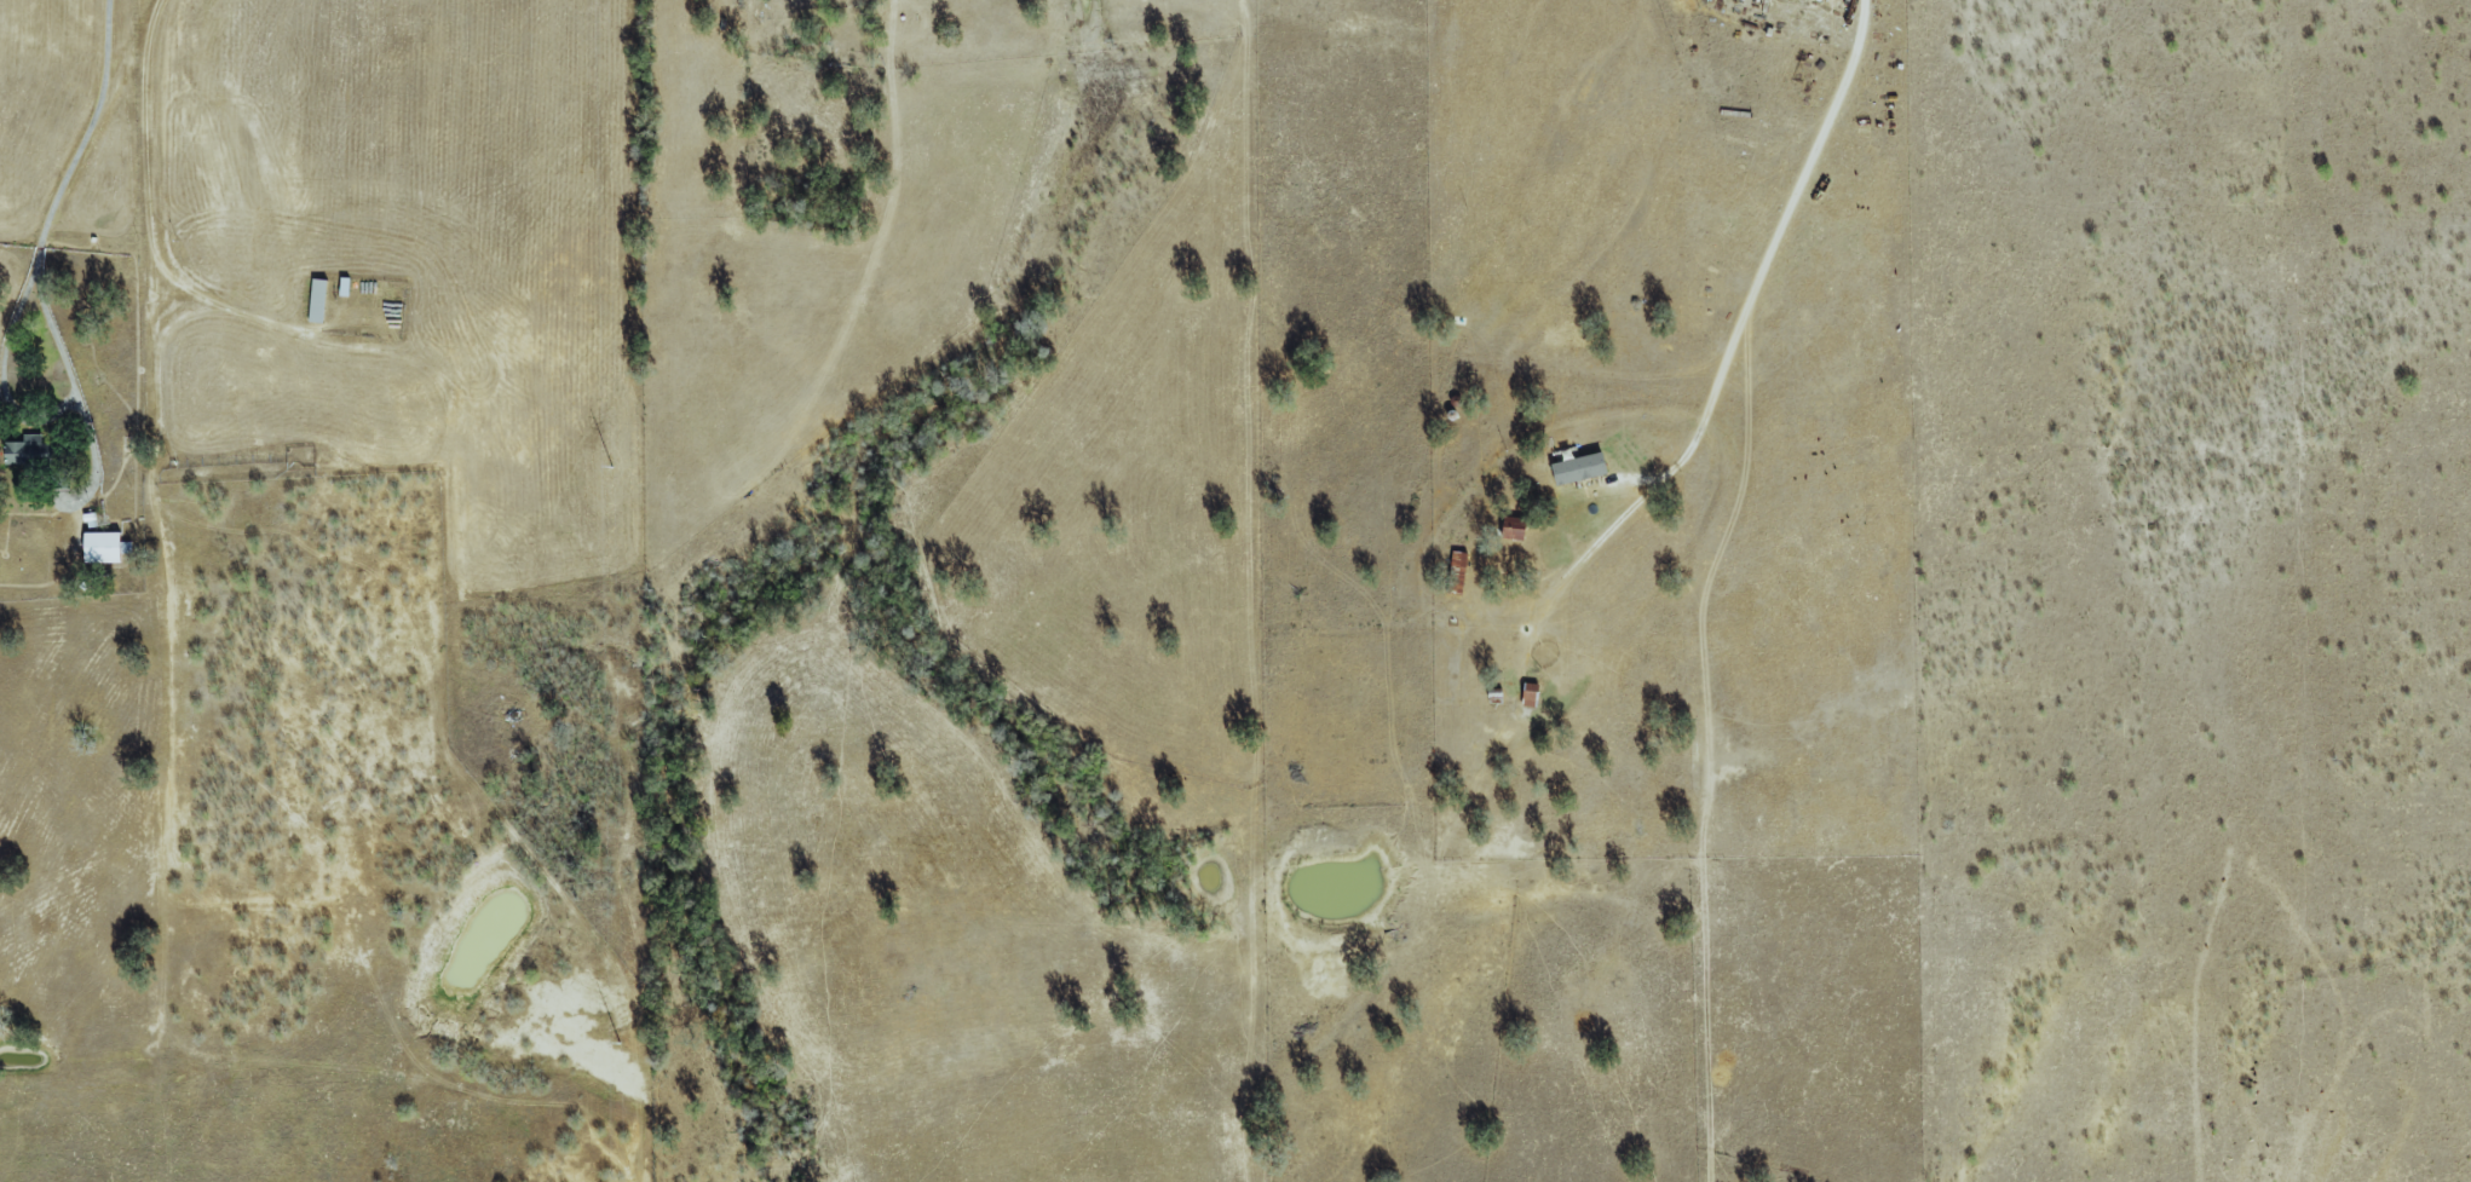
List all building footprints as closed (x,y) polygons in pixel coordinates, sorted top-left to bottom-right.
[(326,279),(312,278),(307,321),(321,323),(326,279)] [(24,441),(3,441),(4,463),(43,462),(42,434),(24,434),(24,441)] [(1555,486),(1606,473),(1600,451),(1549,464),(1555,486)] [(1499,537),(1522,540),(1525,518),(1502,515),(1499,537)] [(118,532),(82,531),(81,562),(118,562),(118,553),(132,553),(132,541),(118,540),(118,532)] [(1467,553),(1451,551),(1448,593),(1463,594),(1467,553)]
